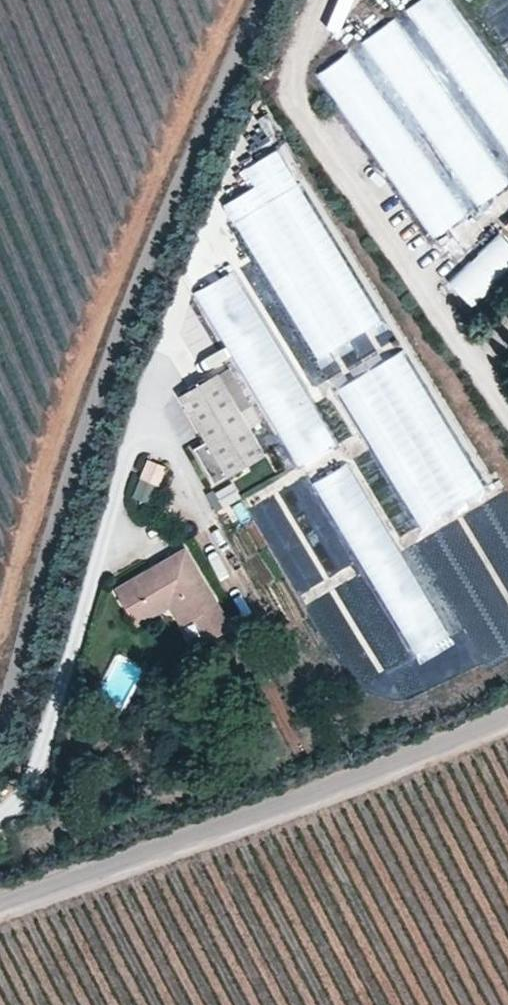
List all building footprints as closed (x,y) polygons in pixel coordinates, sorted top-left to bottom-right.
[(507,185),(507,81),(453,0),(414,0),(399,10),(400,12),(353,43),(355,45),(316,71),(430,238),(507,185)] [(353,0),(336,0),(335,2),(349,9),(353,0)] [(479,22),(507,3),(507,0),(465,0),(479,22)] [(331,347),(377,322),(280,144),(242,165),(252,184),(225,199),(296,330),(276,341),(236,267),(196,288),(293,466),(336,443),(307,389),(343,370),(331,347)] [(448,279),(477,309),(507,281),(507,239),(500,230),(448,279)] [(201,370),(225,355),(204,321),(187,331),(194,343),(188,347),(201,370)] [(332,378),(417,526),(483,488),(399,340),(332,378)] [(212,483),(264,452),(215,372),(177,395),(204,440),(191,448),(212,483)] [(131,494),(150,503),(168,465),(148,456),(131,494)] [(445,637),(352,458),(290,489),(297,502),(323,489),(410,655),(445,637)] [(233,480),(211,489),(217,506),(240,497),(233,480)] [(231,623),(187,545),(114,586),(134,622),(181,596),(205,638),(231,623)] [(343,648),(337,632),(329,635),(346,680),(411,656),(400,627),(343,648)]
